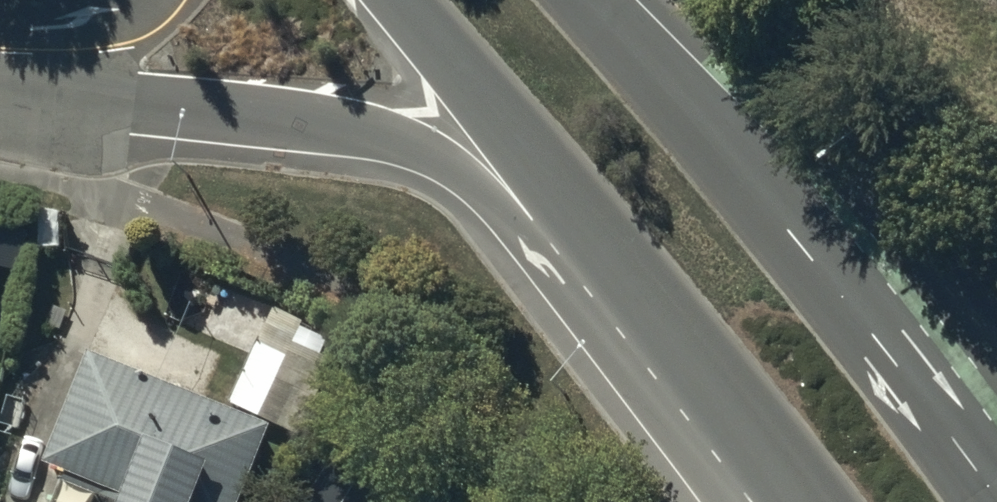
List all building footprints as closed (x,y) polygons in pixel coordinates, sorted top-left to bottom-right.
[(96,366),(54,471),(132,501),(249,501),(275,437),(96,366)]
